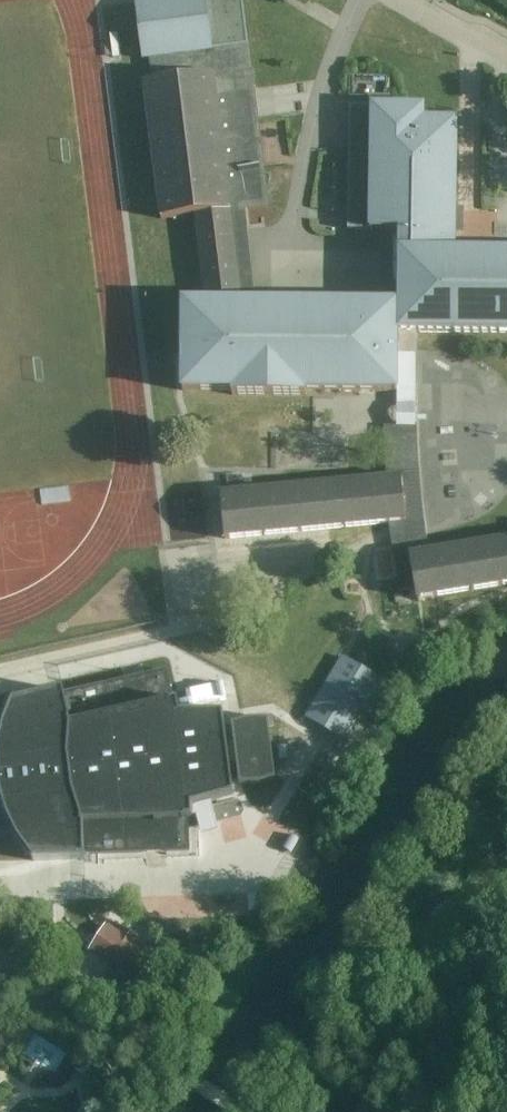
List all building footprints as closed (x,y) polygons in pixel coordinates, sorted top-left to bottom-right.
[(198,219),(239,213),(249,211),(273,207),(268,168),(263,124),(262,117),(258,87),(254,52),(247,0),(153,0),(139,2),(167,222),(198,219)] [(198,219),(206,303),(187,304),(189,358),(190,393),(313,395),(364,396),(399,396),(400,412),(401,428),(388,429),(388,433),(394,476),(250,490),(226,492),(229,541),(329,532),(395,526),(403,593),(424,591),(424,604),(506,591),(506,544),(435,555),(433,532),(432,527),(422,441),(422,412),(422,351),(422,338),(506,338),(506,254),(464,253),(465,224),(467,120),(431,120),(432,104),(356,105),(354,234),(361,235),(405,236),(404,291),(404,307),(258,305),(250,234),(249,211),(239,213),(198,219)] [(352,744),(385,687),(342,662),(309,720),(352,744)] [(5,813),(13,840),(35,862),(87,860),(87,855),(191,852),(192,808),(242,793),(242,787),(280,780),(271,719),(231,723),(230,714),(185,714),(182,700),(176,701),(169,674),(68,695),(67,691),(12,692),(0,724),(0,798),(5,813)] [(127,939),(108,927),(90,954),(139,984),(156,957),(127,939)]
